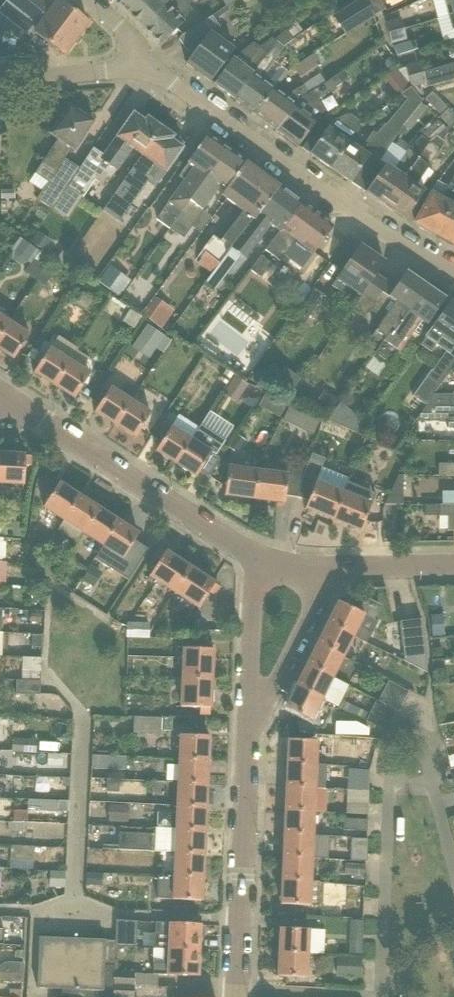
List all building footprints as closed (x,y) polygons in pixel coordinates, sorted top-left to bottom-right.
[(8,0),(27,15),(24,21),(24,30),(33,36),(35,34),(64,55),(76,39),(88,23),(59,1),(53,10),(40,0),(8,0)] [(119,5),(145,29),(144,30),(168,6),(174,0),(124,0),(119,5)] [(160,45),(182,23),(177,18),(194,0),(174,0),(168,6),(144,30),(160,45)] [(363,1),(336,18),(346,34),(374,16),(364,0),(363,1)] [(374,16),(385,9),(381,0),(363,0),(363,1),(364,0),(374,16)] [(406,0),(388,0),(392,8),(406,1),(406,0)] [(444,2),(448,17),(453,15),(453,0),(437,0),(438,3),(444,2)] [(453,40),(453,15),(448,17),(452,31),(446,32),(448,41),(453,40)] [(194,54),(186,64),(211,82),(234,50),(214,36),(220,28),(213,16),(182,34),(178,38),(186,50),(187,49),(194,54)] [(385,24),(388,34),(403,29),(401,20),(385,24)] [(403,29),(388,34),(391,44),(406,40),(403,29)] [(233,59),(214,85),(234,99),(277,42),(284,47),(293,40),(287,31),(275,41),(272,39),(260,48),(254,43),(233,59)] [(415,40),(405,43),(407,53),(418,49),(415,40)] [(277,42),(234,99),(255,115),(276,89),(270,86),(263,81),(262,76),(284,47),(277,42)] [(294,67),(302,78),(319,66),(313,56),(294,67)] [(389,72),(397,66),(390,57),(385,61),(385,67),(389,72)] [(424,74),(424,73),(421,63),(405,67),(408,78),(424,74)] [(453,79),(453,64),(424,73),(424,74),(408,78),(410,87),(426,83),(427,87),(453,79)] [(310,91),(325,84),(321,74),(305,82),(310,91)] [(298,147),(325,112),(319,99),(321,98),(328,93),(333,93),(337,88),(342,84),(337,76),(317,90),(316,90),(308,95),(298,103),(276,131),(298,147)] [(276,89),(255,115),(276,131),(298,103),(308,95),(303,86),(293,92),(290,97),(276,89)] [(332,169),(359,188),(363,190),(381,163),(378,161),(395,136),(403,126),(422,104),(423,102),(411,87),(401,95),(407,99),(386,125),(385,124),(377,134),(373,132),(363,147),(352,139),(332,169)] [(428,109),(422,104),(403,126),(409,131),(428,109)] [(94,122),(69,105),(50,134),(59,139),(35,174),(48,183),(37,200),(53,210),(80,169),(64,159),(71,148),(75,150),(94,122)] [(112,178),(116,171),(132,150),(141,156),(142,157),(162,128),(148,118),(145,121),(133,113),(103,156),(93,150),(80,169),(53,210),(62,216),(68,220),(94,180),(103,186),(108,178),(112,178)] [(352,139),(351,139),(361,124),(347,114),(332,121),(325,115),(302,149),(332,169),(352,139)] [(363,190),(366,193),(385,206),(418,159),(429,142),(436,136),(444,128),(439,121),(432,127),(430,124),(420,132),(423,135),(421,136),(406,153),(392,171),(381,163),(363,190)] [(447,134),(453,126),(453,122),(453,121),(448,126),(436,136),(443,141),(447,134)] [(141,156),(133,166),(139,170),(145,175),(146,175),(158,184),(183,148),(172,140),(174,137),(162,128),(142,157),(141,156)] [(185,181),(169,203),(182,212),(227,150),(207,136),(179,176),(185,181)] [(440,150),(445,142),(443,141),(436,136),(429,142),(418,159),(385,206),(405,220),(424,192),(415,186),(440,150)] [(173,224),(174,225),(187,234),(221,186),(227,191),(228,191),(246,163),(227,150),(182,212),(173,224)] [(205,254),(219,264),(231,249),(230,248),(279,187),(246,163),(228,191),(227,191),(223,196),(242,212),(226,232),(227,233),(220,242),(213,236),(202,252),(205,254)] [(441,199),(432,194),(415,223),(418,225),(419,228),(424,231),(427,230),(437,235),(453,205),(453,177),(441,199)] [(246,258),(260,239),(271,226),(279,232),(301,204),(279,187),(230,248),(231,249),(243,258),(244,257),(246,258)] [(15,199),(15,190),(1,190),(1,200),(15,199)] [(135,199),(103,241),(116,252),(149,209),(135,199)] [(313,254),(333,227),(301,204),(279,232),(268,246),(265,250),(279,261),(296,239),(313,254)] [(451,245),(453,244),(453,245),(453,205),(437,235),(445,240),(445,243),(451,245)] [(39,232),(32,242),(45,251),(52,241),(39,232)] [(363,294),(376,275),(384,263),(360,245),(332,286),(343,293),(348,286),(362,295),(362,296),(363,294)] [(64,266),(70,257),(63,252),(56,261),(64,266)] [(199,263),(200,265),(212,274),(219,264),(205,254),(199,263)] [(249,270),(258,277),(259,278),(271,263),(260,255),(249,270)] [(35,280),(45,265),(35,258),(25,272),(35,280)] [(82,271),(85,266),(74,258),(70,264),(82,271)] [(230,272),(219,264),(212,274),(205,284),(215,291),(230,272)] [(45,265),(35,280),(45,287),(55,272),(45,265)] [(111,266),(99,281),(119,296),(131,280),(111,266)] [(395,289),(388,284),(376,303),(388,311),(371,336),(381,343),(382,344),(392,330),(395,332),(427,286),(407,273),(406,273),(395,289)] [(427,324),(445,299),(427,286),(395,332),(392,330),(382,344),(381,343),(373,355),(388,366),(396,354),(412,332),(418,337),(427,324)] [(326,297),(314,288),(293,318),(304,325),(324,296),(326,298),(326,297)] [(371,310),(376,303),(363,294),(362,296),(362,295),(359,299),(352,309),(364,317),(371,310)] [(162,329),(175,311),(156,298),(143,316),(162,329)] [(426,336),(420,344),(431,352),(436,345),(450,354),(453,349),(453,305),(450,302),(426,336)] [(132,311),(127,320),(136,326),(141,317),(132,311)] [(8,323),(0,318),(0,336),(8,323)] [(14,359),(29,336),(8,323),(0,336),(0,350),(14,359)] [(139,338),(162,353),(171,341),(148,324),(139,338)] [(49,349),(34,372),(55,385),(69,362),(49,349)] [(55,385),(75,398),(90,376),(69,362),(55,385)] [(276,380),(293,391),(302,379),(285,367),(276,380)] [(226,370),(217,383),(224,388),(233,375),(226,370)] [(434,394),(444,379),(433,371),(431,371),(414,396),(426,405),(434,394)] [(234,377),(224,391),(237,399),(247,386),(234,377)] [(110,388),(95,412),(115,425),(130,402),(110,388)] [(328,414),(339,400),(325,390),(315,405),(328,414)] [(434,394),(426,405),(425,407),(453,407),(453,395),(434,394)] [(115,425),(136,438),(150,415),(130,402),(115,425)] [(328,421),(356,433),(364,422),(361,420),(340,403),(328,421)] [(291,404),(284,420),(314,434),(321,418),(291,404)] [(425,407),(418,419),(448,419),(448,428),(453,428),(453,407),(425,407)] [(367,412),(361,420),(364,422),(368,425),(374,417),(367,412)] [(201,426),(191,441),(176,464),(196,477),(211,455),(216,458),(226,442),(201,426)] [(171,428),(156,451),(176,464),(191,441),(171,428)] [(237,453),(245,441),(238,436),(230,448),(237,453)] [(374,443),(366,446),(369,454),(377,450),(374,443)] [(12,484),(13,455),(0,455),(0,484),(12,484)] [(24,485),(25,466),(30,466),(31,456),(13,455),(12,484),(24,485)] [(309,500),(305,508),(333,520),(343,495),(349,480),(308,463),(298,496),(309,500)] [(439,464),(439,476),(453,476),(453,464),(439,464)] [(228,467),(225,495),(255,499),(258,471),(228,467)] [(255,499),(284,503),(288,475),(258,471),(255,499)] [(386,506),(397,506),(402,506),(402,477),(400,477),(386,506)] [(350,483),(347,490),(373,499),(376,492),(350,483)] [(79,496),(59,484),(43,508),(63,520),(79,496)] [(333,520),(361,531),(371,506),(343,495),(333,520)] [(79,496),(63,520),(83,533),(99,509),(79,496)] [(453,531),(453,506),(439,505),(439,516),(442,516),(448,516),(448,531),(453,531)] [(383,543),(385,543),(397,543),(397,506),(386,506),(383,512),(383,543)] [(99,509),(83,533),(103,546),(119,522),(99,509)] [(22,537),(23,523),(13,522),(11,536),(22,537)] [(139,535),(119,522),(103,546),(94,559),(128,580),(148,550),(135,541),(139,535)] [(36,547),(41,555),(52,539),(44,534),(36,547)] [(52,561),(57,554),(48,549),(43,556),(52,561)] [(160,561),(149,577),(159,584),(175,559),(161,549),(155,557),(160,561)] [(159,584),(174,593),(190,568),(175,559),(159,584)] [(93,587),(103,573),(92,566),(83,580),(93,587)] [(174,593),(189,602),(205,578),(190,568),(174,593)] [(189,602),(199,608),(209,592),(214,595),(219,587),(205,578),(189,602)] [(378,622),(365,615),(339,602),(328,623),(354,636),(354,637),(367,643),(378,622)] [(31,613),(31,622),(41,623),(42,613),(31,613)] [(420,615),(399,617),(403,661),(425,669),(420,615)] [(445,636),(443,615),(430,616),(432,637),(445,636)] [(328,623),(318,644),(343,657),(354,637),(354,636),(328,623)] [(42,635),(31,635),(31,647),(41,648),(42,635)] [(184,649),(183,661),(212,662),(213,644),(203,644),(203,649),(184,649)] [(307,665),(333,678),(343,657),(318,644),(307,665)] [(443,656),(442,648),(432,649),(432,657),(443,656)] [(41,671),(42,658),(22,657),(22,670),(23,670),(22,681),(40,681),(41,671)] [(212,662),(183,661),(183,678),(211,679),(212,662)] [(322,699),(333,678),(307,665),(297,687),(322,699)] [(436,683),(446,682),(445,670),(435,671),(436,683)] [(211,679),(183,678),(182,695),(210,697),(211,679)] [(16,695),(40,695),(41,681),(40,681),(22,681),(16,680),(16,695)] [(408,692),(389,681),(385,688),(405,699),(408,692)] [(297,687),(286,708),(312,720),(322,699),(297,687)] [(182,707),(200,708),(200,714),(210,714),(210,697),(182,695),(182,707)] [(377,700),(370,714),(367,721),(386,730),(398,712),(377,700)] [(340,708),(367,721),(370,714),(343,701),(340,708)] [(133,733),(145,733),(161,734),(162,718),(133,717),(133,733)] [(369,729),(356,723),(336,722),(335,735),(368,736),(369,729)] [(208,760),(209,737),(181,735),(180,759),(208,760)] [(36,753),(37,741),(12,739),(12,752),(36,753)] [(289,740),(288,764),(316,765),(318,741),(289,740)] [(62,755),(47,754),(46,766),(61,766),(62,755)] [(113,770),(122,770),(126,770),(126,757),(123,757),(113,757),(113,770)] [(208,760),(180,759),(179,782),(207,784),(208,760)] [(287,787),(315,789),(316,765),(288,764),(287,787)] [(370,771),(347,769),(346,789),(369,791),(370,771)] [(106,792),(119,793),(119,780),(107,779),(106,792)] [(207,784),(179,782),(178,806),(206,807),(207,784)] [(287,787),(286,810),(315,812),(315,789),(287,787)] [(327,808),(328,803),(340,804),(340,798),(338,798),(339,789),(321,788),(320,807),(327,808)] [(347,791),(346,814),(369,815),(369,792),(347,791)] [(57,812),(57,801),(27,800),(27,811),(57,812)] [(57,801),(57,812),(68,811),(68,801),(57,801)] [(128,823),(129,806),(109,806),(109,823),(128,823)] [(206,807),(178,806),(177,829),(204,831),(206,807)] [(285,834),(313,835),(315,812),(286,810),(285,834)] [(25,823),(8,822),(8,831),(25,831),(25,823)] [(204,831),(177,829),(176,853),(203,854),(204,831)] [(119,846),(118,850),(154,852),(155,835),(119,833),(119,846)] [(313,835),(285,834),(284,857),(312,858),(313,835)] [(354,840),(353,852),(367,853),(368,841),(354,840)] [(34,847),(21,846),(11,846),(11,859),(33,861),(34,847)] [(175,872),(175,875),(174,876),(202,878),(203,854),(176,853),(175,872)] [(312,858),(284,857),(282,880),(311,882),(311,881),(312,858)] [(365,876),(366,865),(346,864),(345,875),(365,876)] [(65,888),(65,872),(49,871),(49,887),(65,888)] [(102,887),(103,874),(101,874),(89,873),(87,872),(86,885),(102,887)] [(164,875),(164,876),(157,876),(157,899),(173,900),(201,901),(202,878),(174,876),(175,875),(164,875)] [(281,904),(310,906),(319,906),(320,882),(311,881),(311,882),(282,880),(281,904)] [(116,921),(116,933),(136,934),(137,922),(116,921)] [(199,950),(200,925),(156,923),(155,933),(154,949),(168,950),(168,949),(199,950)] [(309,930),(280,928),(279,952),(308,954),(309,930)] [(118,947),(134,947),(134,937),(118,937),(118,947)] [(115,941),(39,938),(37,988),(63,989),(63,996),(113,996),(114,985),(114,972),(116,941),(115,941)] [(362,954),(362,942),(350,941),(349,953),(362,954)] [(198,977),(199,950),(168,949),(168,950),(154,949),(153,975),(135,974),(134,986),(134,987),(178,988),(178,976),(198,977)] [(279,952),(278,976),(307,978),(308,954),(279,952)] [(361,959),(347,958),(347,979),(360,980),(361,959)] [(11,963),(11,972),(11,973),(23,974),(23,963),(11,963)] [(10,983),(23,983),(23,974),(11,973),(11,972),(0,972),(0,982),(10,983)] [(114,972),(114,985),(134,986),(135,974),(135,973),(114,972)] [(134,987),(134,986),(114,985),(113,996),(134,996),(134,987)]
